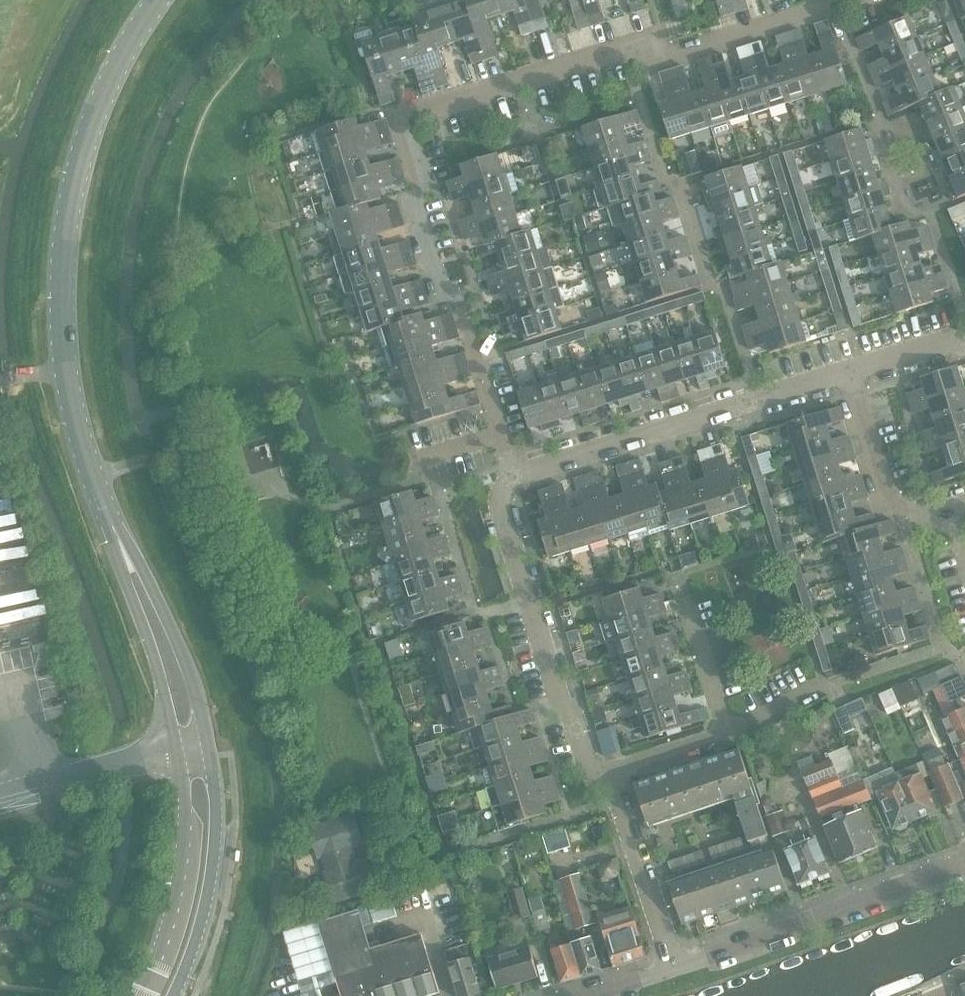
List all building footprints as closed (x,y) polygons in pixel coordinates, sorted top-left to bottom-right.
[(415,25),(416,25),(435,89),(449,84),(437,48),(451,44),(437,1),(436,2),(436,0),(410,8),(412,16),(415,25)] [(485,60),(467,0),(455,0),(448,2),(447,0),(442,0),(437,1),(451,44),(464,40),(472,64),(485,60)] [(485,60),(498,56),(487,20),(501,15),(496,0),(467,0),(485,60)] [(534,32),(525,0),(496,0),(501,15),(514,11),(522,36),(534,32)] [(534,32),(548,27),(539,0),(525,0),(534,32)] [(579,30),(592,26),(584,0),(569,0),(579,30)] [(592,26),(605,22),(598,0),(584,0),(592,26)] [(643,0),(628,0),(632,13),(646,9),(643,0)] [(677,18),(691,14),(686,0),(672,0),(677,18)] [(735,13),(731,0),(716,0),(721,17),(735,13)] [(735,13),(748,9),(745,0),(731,0),(735,13)] [(962,18),(964,17),(964,0),(955,0),(962,18)] [(938,5),(947,25),(955,22),(947,1),(938,5)] [(919,8),(911,12),(915,21),(923,17),(919,8)] [(422,93),(435,89),(416,25),(415,25),(412,16),(386,24),(388,30),(389,34),(401,72),(415,68),(422,93)] [(879,44),(882,52),(917,38),(908,17),(857,38),(862,51),(879,44)] [(823,52),(815,55),(826,91),(847,84),(827,20),(815,24),(823,52)] [(947,25),(955,44),(963,41),(955,22),(947,25)] [(800,29),(787,33),(807,97),(826,91),(815,55),(808,57),(800,29)] [(401,72),(389,34),(388,30),(378,33),(379,37),(374,39),(371,30),(353,35),(361,59),(367,57),(382,106),(396,101),(388,77),(401,72)] [(784,64),(776,67),(787,103),(807,97),(787,33),(775,37),(784,64)] [(868,65),(873,78),(925,57),(917,38),(882,52),(885,58),(868,65)] [(761,41),(748,45),(768,109),(787,103),(776,67),(770,69),(761,41)] [(963,63),(964,62),(964,45),(963,41),(955,44),(963,63)] [(745,76),(737,79),(748,115),(768,109),(748,45),(737,49),(745,76)] [(722,54),(710,58),(729,121),(748,115),(737,79),(730,81),(722,54)] [(895,82),(898,90),(933,76),(925,57),(873,78),(878,89),(895,82)] [(706,89),(698,91),(710,127),(713,139),(733,132),(729,121),(710,58),(697,61),(706,89)] [(683,66),(671,70),(690,133),(710,127),(698,91),(692,93),(683,66)] [(670,140),(690,133),(671,70),(660,74),(668,101),(659,104),(670,140)] [(889,116),(920,103),(940,94),(940,93),(933,76),(898,90),(901,96),(884,103),(889,116)] [(954,87),(940,93),(940,94),(920,103),(924,113),(917,116),(921,125),(962,108),(954,87)] [(936,141),(964,129),(964,114),(962,108),(921,125),(925,133),(931,131),(936,141)] [(583,127),(589,148),(625,137),(622,127),(640,122),(636,110),(583,127)] [(320,130),(310,133),(317,153),(319,152),(326,150),(390,130),(386,118),(359,127),(356,118),(320,130)] [(826,140),(832,161),(874,148),(871,139),(865,140),(861,129),(826,140)] [(937,163),(964,151),(964,129),(936,141),(939,150),(933,153),(937,163)] [(326,150),(319,152),(325,172),(333,170),(369,159),(366,151),(394,142),(390,130),(326,150)] [(628,147),(625,137),(589,148),(595,167),(649,151),(646,141),(628,147)] [(877,157),(874,148),(832,161),(829,164),(832,175),(837,177),(838,180),(874,169),(871,159),(877,157)] [(652,160),(649,151),(595,167),(602,187),(637,176),(634,166),(652,160)] [(784,154),(790,174),(798,171),(792,151),(784,154)] [(951,179),(964,173),(964,151),(937,163),(940,171),(947,168),(951,179)] [(447,181),(450,191),(503,175),(497,154),(461,166),(465,176),(447,181)] [(712,155),(698,159),(699,161),(702,172),(716,167),(712,155)] [(776,178),(785,176),(778,155),(770,158),(776,178)] [(371,166),(369,159),(333,170),(325,173),(331,191),(339,189),(402,170),(398,157),(371,166)] [(699,161),(689,164),(693,175),(702,172),(699,161)] [(568,166),(553,171),(555,180),(565,177),(571,175),(568,166)] [(703,191),(706,200),(749,187),(742,166),(706,178),(710,189),(703,191)] [(877,179),(874,169),(838,180),(844,200),(886,187),(883,178),(877,179)] [(406,181),(402,170),(339,189),(336,194),(339,203),(343,205),(344,208),(345,208),(366,202),(367,202),(381,198),(379,190),(406,181)] [(804,191),(798,171),(790,174),(796,193),(804,191)] [(503,175),(450,191),(453,201),(471,196),(474,205),(509,194),(519,191),(513,172),(503,175)] [(951,179),(955,189),(949,191),(953,201),(964,196),(964,173),(951,179)] [(640,185),(637,176),(602,187),(594,190),(600,209),(607,207),(652,193),(661,190),(658,180),(640,185)] [(785,176),(776,178),(782,198),(791,195),(785,176)] [(719,218),(761,204),(764,204),(758,184),(749,187),(706,200),(709,209),(715,207),(719,218)] [(889,196),(886,187),(844,200),(850,219),(850,220),(886,209),(883,198),(889,196)] [(811,211),(804,191),(796,193),(802,213),(811,211)] [(652,193),(607,207),(613,228),(623,225),(677,208),(673,197),(655,203),(652,193)] [(459,221),(462,230),(515,214),(509,194),(474,205),(477,215),(459,221)] [(782,198),(788,217),(797,215),(791,195),(782,198)] [(370,210),(367,202),(366,202),(345,208),(344,208),(331,212),(338,233),(401,214),(397,202),(370,210)] [(573,203),(560,207),(564,221),(573,218),(577,217),(573,203)] [(948,210),(952,220),(964,215),(964,203),(955,207),(948,210)] [(716,230),(718,239),(761,226),(757,215),(763,213),(761,204),(719,218),(722,228),(716,230)] [(680,217),(677,208),(623,225),(629,244),(665,233),(662,223),(680,217)] [(890,219),(886,209),(850,220),(850,219),(843,222),(849,243),(857,240),(873,235),(899,227),(898,225),(896,217),(890,219)] [(817,230),(811,211),(802,213),(809,233),(817,230)] [(404,225),(401,214),(338,233),(344,253),(380,242),(377,234),(404,225)] [(483,235),(486,244),(522,233),(515,214),(462,230),(465,240),(483,235)] [(577,217),(573,218),(578,233),(587,230),(582,215),(577,217)] [(788,217),(795,237),(803,235),(797,215),(788,217)] [(908,222),(898,225),(899,227),(873,235),(879,254),(932,238),(928,226),(911,231),(908,222)] [(728,246),(731,257),(767,246),(767,245),(772,244),(769,236),(764,237),(761,226),(718,239),(721,248),(728,246)] [(522,233),(486,244),(477,247),(481,258),(498,252),(501,262),(537,251),(543,249),(537,228),(522,233)] [(823,249),(817,230),(809,233),(815,252),(823,249)] [(596,233),(583,237),(589,254),(602,250),(596,233)] [(668,242),(665,233),(629,244),(635,263),(689,247),(685,236),(668,242)] [(808,250),(803,235),(795,237),(799,252),(808,250)] [(936,250),(932,238),(879,254),(885,274),(921,263),(918,255),(936,250)] [(382,249),(380,242),(344,253),(334,256),(340,275),(413,253),(409,240),(382,249)] [(734,267),(728,269),(731,279),(746,274),(773,265),(773,264),(778,263),(772,244),(767,245),(767,246),(731,257),(734,267)] [(829,248),(835,268),(844,265),(837,245),(829,248)] [(692,256),(689,247),(635,263),(641,283),(677,272),(674,261),(692,256)] [(487,277),(490,287),(552,268),(546,248),(537,251),(501,262),(504,272),(487,277)] [(815,252),(821,272),(829,269),(823,249),(815,252)] [(417,264),(413,253),(340,275),(346,294),(356,291),(356,292),(392,281),(389,273),(417,264)] [(599,253),(589,256),(593,267),(602,264),(599,253)] [(731,287),(735,299),(788,282),(784,270),(790,269),(788,261),(782,263),(782,262),(773,264),(773,265),(746,274),(749,281),(731,287)] [(923,270),(921,263),(885,274),(891,293),(945,277),(941,265),(923,270)] [(835,268),(841,287),(850,285),(844,265),(835,268)] [(510,291),(513,301),(559,287),(552,268),(490,287),(493,297),(510,291)] [(821,272),(827,292),(835,289),(829,269),(821,272)] [(680,281),(677,272),(641,283),(647,303),(701,286),(698,275),(680,281)] [(605,273),(596,276),(601,292),(610,289),(605,273)] [(948,289),(945,277),(891,293),(897,313),(933,302),(930,294),(948,289)] [(394,288),(392,281),(356,292),(362,311),(425,292),(421,279),(394,288)] [(756,305),(759,313),(794,302),(800,300),(798,293),(792,295),(788,282),(735,299),(739,310),(756,305)] [(841,287),(847,307),(856,304),(850,285),(841,287)] [(499,316),(502,326),(555,309),(565,306),(559,287),(513,301),(516,310),(499,316)] [(827,292),(833,311),(841,309),(835,289),(827,292)] [(429,304),(425,292),(362,311),(368,331),(376,328),(386,325),(404,319),(401,312),(429,304)] [(703,292),(682,299),(684,307),(705,301),(703,292)] [(682,299),(662,305),(665,313),(684,307),(682,299)] [(743,325),(747,338),(801,322),(794,302),(759,313),(761,320),(743,325)] [(617,303),(606,307),(608,315),(620,311),(617,303)] [(856,304),(847,307),(854,327),(858,326),(862,324),(862,323),(860,318),(856,304)] [(662,305),(642,311),(645,320),(665,313),(662,305)] [(562,329),(555,309),(502,326),(505,336),(522,330),(526,341),(562,329)] [(599,309),(587,313),(589,320),(601,317),(599,309)] [(848,329),(841,309),(833,311),(840,331),(848,329)] [(642,311),(623,317),(625,326),(645,320),(642,311)] [(422,313),(404,319),(386,325),(376,328),(382,348),(456,326),(452,313),(424,322),(422,313)] [(623,317),(603,323),(606,332),(625,326),(623,317)] [(801,322),(747,338),(751,350),(768,344),(771,353),(807,341),(812,340),(805,323),(801,322)] [(603,323),(584,329),(587,338),(606,332),(603,323)] [(456,326),(382,348),(388,367),(398,364),(434,353),(432,346),(459,337),(456,326)] [(584,329),(565,335),(568,344),(587,338),(584,329)] [(715,331),(694,337),(707,380),(708,380),(717,377),(715,371),(726,367),(715,331)] [(565,335),(545,342),(548,350),(568,344),(565,335)] [(710,388),(708,380),(707,380),(694,337),(674,344),(685,380),(696,376),(701,391),(710,388)] [(657,389),(662,403),(670,400),(668,393),(654,350),(651,340),(632,345),(633,349),(632,349),(635,356),(646,392),(657,389)] [(545,342),(526,347),(529,356),(548,350),(545,342)] [(676,383),(685,380),(674,344),(654,350),(668,393),(669,392),(671,400),(680,397),(676,383)] [(509,362),(529,356),(526,347),(506,354),(509,362)] [(636,395),(646,392),(635,356),(632,349),(625,351),(627,358),(615,362),(628,404),(629,404),(632,412),(641,409),(636,395)] [(436,360),(434,353),(398,364),(404,384),(468,365),(464,352),(436,360)] [(607,404),(596,368),(594,361),(587,363),(589,370),(577,374),(592,425),(602,422),(597,407),(607,404)] [(620,407),(628,404),(615,362),(596,368),(607,404),(618,401),(620,407)] [(471,377),(468,365),(404,384),(410,404),(446,393),(444,385),(471,377)] [(907,394),(910,404),(964,388),(957,367),(921,379),(924,389),(907,394)] [(584,427),(592,425),(577,374),(557,380),(568,417),(579,413),(584,427)] [(558,420),(568,417),(557,380),(538,386),(551,429),(560,426),(558,420)] [(370,385),(364,388),(367,396),(373,394),(370,385)] [(542,432),(551,429),(538,386),(518,392),(530,429),(540,425),(542,432)] [(933,419),(964,409),(964,392),(964,388),(910,404),(913,413),(930,408),(933,419)] [(449,400),(446,393),(410,404),(417,424),(480,404),(476,391),(449,400)] [(786,424),(790,438),(784,440),(787,447),(793,445),(829,434),(826,426),(844,420),(840,408),(786,424)] [(923,444),(964,431),(964,409),(933,419),(936,429),(919,434),(923,444)] [(946,459),(964,453),(964,431),(923,444),(925,454),(943,448),(946,459)] [(831,441),(829,434),(793,445),(799,465),(852,448),(848,436),(831,441)] [(742,438),(748,459),(757,456),(750,435),(742,438)] [(722,444),(710,448),(729,511),(750,505),(739,470),(730,472),(722,444)] [(706,479),(699,481),(710,517),(729,511),(710,448),(698,452),(706,479)] [(856,459),(852,448),(799,465),(805,484),(841,473),(838,465),(856,459)] [(946,459),(949,467),(932,473),(935,484),(964,474),(964,453),(946,459)] [(748,459),(755,478),(763,476),(757,456),(748,459)] [(682,457),(671,460),(690,524),(710,517),(699,481),(691,484),(682,457)] [(640,460),(628,463),(650,535),(670,529),(667,520),(668,520),(657,484),(649,487),(640,460)] [(657,484),(668,520),(667,520),(670,529),(670,530),(690,524),(671,460),(659,464),(662,474),(655,477),(657,484)] [(617,496),(629,533),(631,541),(650,535),(628,463),(617,467),(625,494),(617,496)] [(601,472),(590,475),(609,539),(629,533),(617,496),(610,499),(601,472)] [(843,480),(841,473),(805,484),(811,504),(864,487),(860,475),(843,480)] [(586,506),(579,508),(590,545),(609,539),(590,475),(577,479),(586,506)] [(755,478),(761,498),(769,495),(763,476),(755,478)] [(562,484),(551,487),(571,551),(590,545),(579,508),(571,511),(562,484)] [(550,557),(571,551),(551,487),(538,491),(547,518),(538,521),(550,557)] [(868,499),(864,487),(811,504),(817,523),(853,512),(850,504),(868,499)] [(376,502),(382,523),(435,506),(432,496),(415,501),(412,491),(376,502)] [(761,498),(767,518),(775,515),(769,495),(761,498)] [(438,516),(435,506),(382,523),(388,542),(425,531),(421,521),(438,516)] [(855,519),(853,512),(817,523),(823,543),(839,538),(839,537),(876,525),(872,514),(855,519)] [(767,518),(773,537),(781,534),(775,515),(767,518)] [(892,520),(876,525),(839,537),(839,538),(845,557),(881,546),(879,539),(896,533),(892,520)] [(427,540),(425,531),(388,542),(394,562),(447,545),(444,535),(427,540)] [(756,535),(760,547),(768,545),(764,532),(756,535)] [(779,556),(787,554),(787,553),(781,534),(773,537),(779,556)] [(450,555),(447,545),(394,562),(400,581),(437,570),(434,560),(450,555)] [(883,553),(881,546),(845,557),(851,577),(905,560),(901,548),(883,553)] [(795,550),(787,553),(787,554),(793,573),(801,571),(795,550)] [(694,553),(679,557),(683,570),(698,565),(694,553)] [(908,572),(905,560),(851,577),(858,597),(893,585),(891,577),(908,572)] [(440,579),(437,570),(400,581),(406,601),(460,584),(456,574),(440,579)] [(793,573),(799,593),(807,591),(801,571),(793,573)] [(411,616),(405,618),(408,628),(418,624),(417,620),(449,610),(446,599),(462,594),(460,584),(406,601),(411,616)] [(895,592),(893,585),(858,597),(864,616),(917,599),(913,587),(895,592)] [(603,600),(610,620),(663,603),(660,593),(643,599),(639,589),(603,600)] [(799,593),(805,613),(813,611),(807,591),(799,593)] [(921,611),(917,599),(864,616),(870,635),(905,624),(903,617),(921,611)] [(615,638),(616,640),(652,629),(649,618),(666,613),(663,603),(610,620),(610,621),(600,624),(605,641),(615,638)] [(805,613),(811,632),(819,630),(813,611),(805,613)] [(430,627),(420,630),(423,639),(429,637),(435,653),(488,637),(485,627),(467,633),(464,622),(432,632),(430,627)] [(908,632),(905,624),(870,635),(876,655),(929,639),(925,626),(908,632)] [(811,632),(817,652),(825,649),(824,646),(834,643),(830,627),(820,631),(819,630),(811,632)] [(655,638),(652,629),(616,640),(622,660),(676,643),(673,633),(655,638)] [(491,647),(488,637),(435,653),(441,673),(477,662),(474,653),(491,647)] [(402,655),(397,638),(385,642),(390,659),(402,655)] [(679,652),(676,643),(622,660),(628,679),(665,668),(661,657),(679,652)] [(825,649),(817,652),(824,672),(828,679),(839,675),(836,668),(832,669),(825,649)] [(480,672),(477,662),(441,673),(447,692),(501,676),(497,666),(480,672)] [(955,664),(918,681),(924,694),(961,678),(955,664)] [(667,677),(665,668),(628,679),(634,699),(688,682),(685,671),(667,677)] [(504,686),(501,676),(447,692),(453,712),(489,701),(486,692),(504,686)] [(960,709),(957,701),(964,697),(964,688),(961,678),(942,686),(941,687),(952,710),(941,715),(960,760),(964,758),(964,707),(960,709)] [(691,690),(688,682),(634,699),(640,718),(677,707),(673,696),(691,690)] [(910,682),(892,690),(900,707),(917,699),(910,682)] [(409,684),(397,687),(400,697),(412,693),(409,684)] [(596,689),(585,693),(588,703),(600,700),(596,689)] [(892,690),(879,695),(886,712),(900,707),(892,690)] [(492,711),(489,701),(453,712),(454,715),(452,719),(455,728),(459,730),(460,733),(468,730),(477,727),(513,715),(510,705),(492,711)] [(854,729),(844,706),(834,710),(843,734),(854,729)] [(679,715),(677,707),(640,718),(630,721),(632,727),(642,724),(647,738),(700,721),(697,710),(679,715)] [(604,708),(591,712),(595,724),(608,720),(604,708)] [(477,727),(468,730),(474,749),(483,746),(519,735),(517,728),(535,722),(531,710),(513,715),(477,727)] [(611,727),(597,732),(605,755),(618,751),(613,733),(611,727)] [(522,743),(519,735),(483,746),(490,766),(543,749),(540,737),(522,743)] [(434,742),(416,747),(419,755),(436,750),(434,742)] [(812,757),(797,762),(801,772),(840,863),(876,848),(859,805),(872,799),(863,781),(862,781),(848,747),(828,755),(830,760),(815,766),(812,757)] [(939,748),(923,755),(931,776),(944,807),(963,799),(948,764),(946,765),(939,748)] [(547,761),(543,749),(490,766),(479,769),(480,772),(483,771),(487,784),(484,785),(485,789),(532,774),(530,767),(547,761)] [(648,822),(751,788),(738,750),(635,784),(648,822)] [(903,780),(898,782),(915,820),(936,810),(923,780),(931,776),(925,761),(899,772),(903,780)] [(909,822),(915,820),(898,782),(892,768),(865,780),(863,781),(872,799),(878,797),(893,829),(894,829),(900,831),(907,828),(909,822)] [(426,778),(428,785),(446,780),(443,772),(426,778)] [(535,782),(532,774),(485,789),(491,808),(555,789),(551,776),(535,782)] [(449,789),(446,780),(428,785),(431,794),(449,789)] [(559,800),(555,789),(491,808),(499,831),(523,824),(522,821),(544,814),(542,805),(559,800)] [(766,837),(768,836),(755,797),(736,803),(749,842),(751,842),(752,846),(767,841),(766,837)] [(765,797),(761,801),(763,807),(769,807),(773,803),(771,797),(765,797)] [(772,834),(787,829),(781,811),(766,816),(772,834)] [(438,817),(441,824),(457,819),(455,812),(438,817)] [(363,844),(354,813),(309,827),(318,858),(322,857),(326,871),(322,872),(332,902),(377,889),(367,858),(356,862),(354,853),(352,847),(363,844)] [(461,829),(457,819),(441,824),(444,835),(461,829)] [(798,884),(830,871),(816,838),(807,842),(804,835),(790,840),(793,847),(784,851),(798,884)] [(741,837),(732,840),(736,852),(745,849),(741,837)] [(732,840),(725,842),(729,854),(736,852),(732,840)] [(725,842),(717,845),(721,857),(729,854),(725,842)] [(717,845),(709,848),(713,860),(721,857),(717,845)] [(702,850),(693,853),(697,865),(706,862),(702,850)] [(682,924),(786,889),(774,852),(670,887),(682,924)] [(693,853),(685,856),(689,867),(697,865),(693,853)] [(685,856),(678,858),(681,870),(689,867),(685,856)] [(678,858),(669,861),(673,873),(681,870),(678,858)] [(613,860),(598,865),(602,880),(618,876),(613,860)] [(590,908),(580,874),(561,879),(571,914),(590,908)] [(515,919),(528,915),(520,889),(507,893),(515,919)] [(541,897),(528,901),(538,933),(551,929),(541,897)] [(368,905),(373,924),(396,918),(391,898),(368,905)] [(595,923),(590,908),(571,914),(576,929),(595,923)] [(614,967),(645,958),(630,908),(599,918),(614,967)] [(439,993),(421,934),(369,949),(358,912),(319,923),(341,995),(430,995),(439,993)] [(591,938),(572,943),(582,977),(601,971),(591,938)] [(562,983),(582,977),(572,943),(552,950),(562,983)] [(496,989),(539,977),(530,947),(488,960),(496,989)] [(480,993),(470,959),(449,966),(458,995),(472,995),(480,993)]
